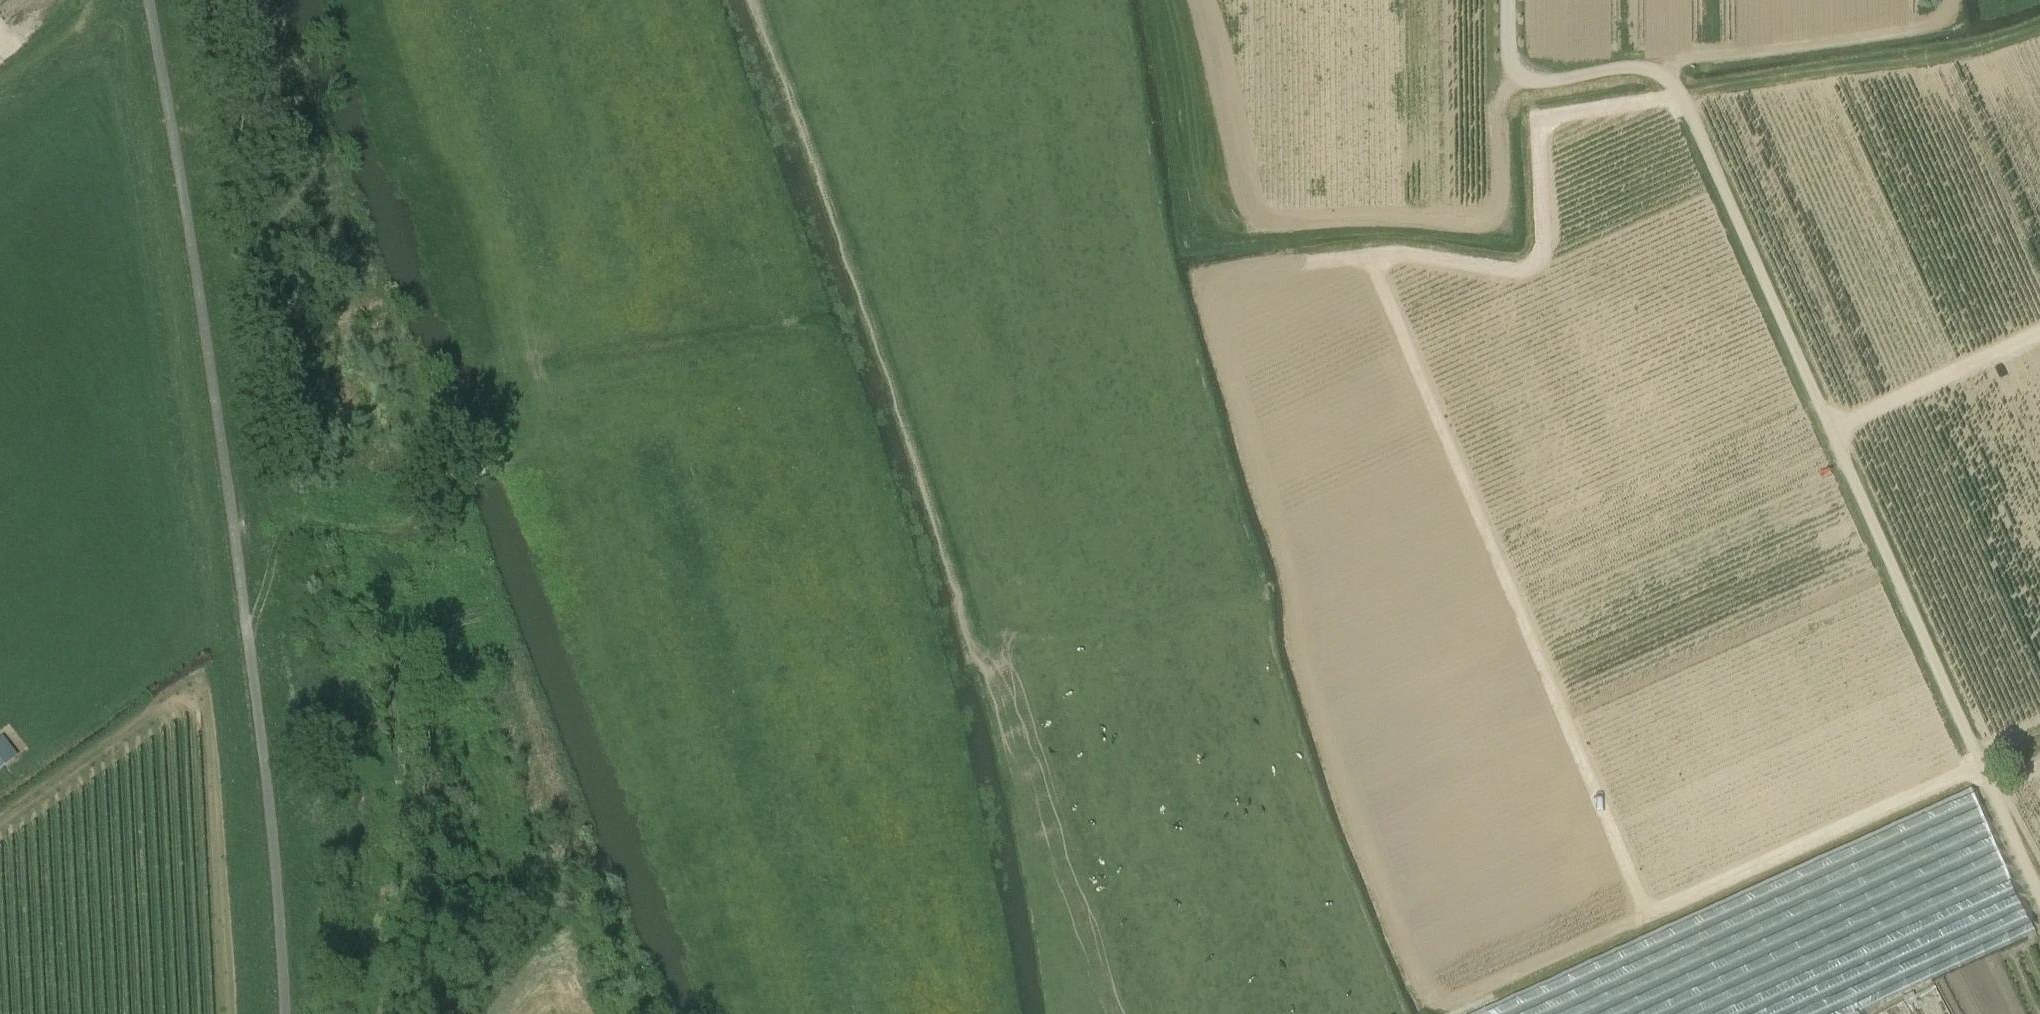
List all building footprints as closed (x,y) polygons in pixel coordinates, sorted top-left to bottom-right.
[(17,756),(0,735),(0,770),(17,756)]
